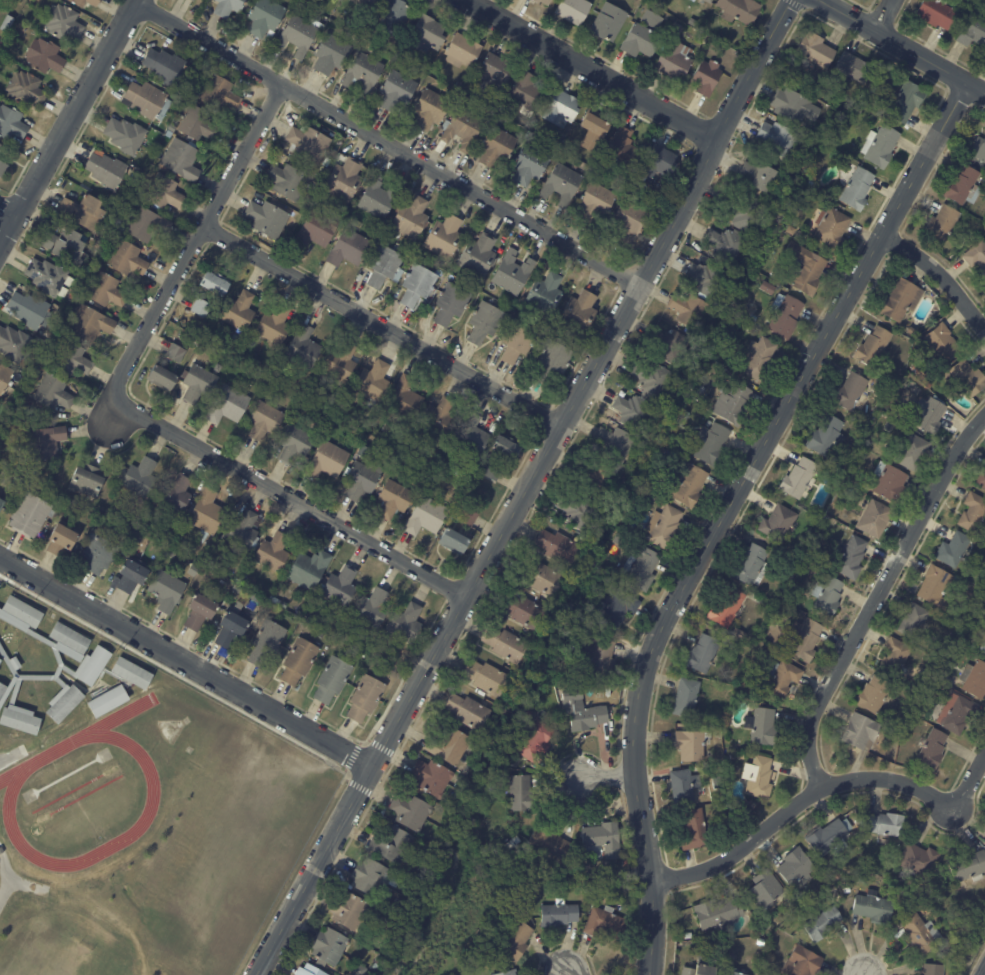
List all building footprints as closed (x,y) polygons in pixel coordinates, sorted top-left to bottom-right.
[(82,9),(67,0),(100,0),(96,7),(86,2),(82,9)] [(218,2),(214,0),(246,0),(239,13),(232,9),(226,20),(213,12),(218,2)] [(247,17),(257,0),(271,0),(287,9),(273,32),(270,29),(268,28),(261,39),(247,31),(253,20),(247,17)] [(370,10),(352,0),(376,0),(370,10)] [(374,25),(388,0),(401,0),(405,2),(404,4),(408,6),(407,7),(412,10),(396,38),(374,25)] [(531,3),(533,0),(552,0),(547,9),(538,4),(537,6),(531,3)] [(555,14),(563,0),(584,0),(592,5),(580,27),(578,26),(577,28),(570,24),(571,23),(555,14)] [(715,7),(719,0),(743,0),(752,0),(762,6),(750,28),(734,19),(731,24),(721,18),(725,12),(715,7)] [(915,16),(924,0),(937,0),(958,11),(948,30),(937,24),(936,27),(928,22),(928,23),(915,16)] [(629,15),(612,44),(605,40),(603,43),(588,35),(606,3),(629,15)] [(80,14),(76,21),(86,27),(78,41),(68,35),(64,42),(49,33),(50,30),(46,28),(48,25),(43,23),(53,5),(57,7),(58,4),(64,8),(65,6),(80,14)] [(657,32),(640,23),(647,11),(663,20),(657,32)] [(424,13),(435,19),(435,20),(450,28),(438,51),(431,47),(429,50),(423,47),(421,51),(412,47),(416,40),(409,36),(422,12),(424,13)] [(319,28),(301,61),(293,57),(298,47),(288,41),(282,51),(274,46),(293,13),(319,28)] [(976,13),(984,18),(984,47),(973,40),(972,40),(968,47),(956,40),(965,24),(969,26),(976,13)] [(6,35),(0,31),(0,28),(7,15),(15,20),(8,31),(6,35)] [(691,19),(697,22),(693,28),(688,24),(691,19)] [(357,25),(362,22),(365,27),(360,30),(357,25)] [(630,57),(620,51),(636,23),(663,38),(651,60),(639,53),(635,60),(630,57)] [(686,47),(682,56),(695,62),(687,78),(675,72),(671,79),(657,72),(659,69),(656,67),(677,25),(685,29),(678,43),(686,47)] [(820,37),(824,39),(822,43),(837,51),(826,69),(795,52),(807,30),(820,37)] [(336,67),(334,66),(328,77),(313,68),(319,58),(313,55),(326,31),(352,46),(339,69),(336,67)] [(457,32),(482,47),(470,68),(462,63),(459,68),(446,60),(449,56),(444,53),(456,31),(457,32)] [(66,61),(60,73),(49,67),(46,73),(26,64),(29,58),(25,56),(33,40),(37,42),(40,37),(61,47),(57,55),(67,60),(66,61)] [(161,50),(172,55),(173,54),(185,60),(170,87),(158,80),(158,78),(149,73),(151,69),(141,64),(150,47),(160,53),(161,50)] [(387,66),(368,100),(358,94),(364,84),(354,78),(349,88),(340,83),(359,50),(387,66)] [(846,51),(874,66),(864,85),(834,68),(844,50),(846,51)] [(491,52),(514,65),(504,84),(500,82),(498,87),(481,79),(484,74),(478,71),(489,51),(491,52)] [(707,99),(696,94),(700,87),(691,82),(702,61),(709,64),(710,60),(720,66),(718,70),(723,73),(708,100),(707,99)] [(418,83),(405,105),(401,103),(394,114),(379,105),(385,94),(379,91),(393,68),(418,83)] [(523,70),(538,77),(535,84),(545,89),(534,112),(522,106),(525,100),(522,99),(520,103),(507,97),(521,69),(523,70)] [(43,81),(38,88),(49,94),(41,107),(31,101),(27,108),(12,100),(13,97),(8,94),(9,91),(6,89),(16,72),(20,74),(21,71),(27,74),(28,72),(43,81)] [(242,99),(235,110),(223,103),(218,111),(199,99),(214,73),(232,85),(229,91),(242,99)] [(910,115),(905,125),(888,116),(893,108),(886,104),(893,92),(897,95),(906,79),(928,92),(919,108),(915,106),(910,115)] [(166,93),(164,97),(172,101),(160,121),(155,118),(153,122),(147,118),(146,120),(142,118),(143,116),(139,113),(140,112),(130,106),(132,103),(122,97),(132,81),(141,87),(144,81),(166,93)] [(431,90),(451,102),(438,124),(434,121),(427,132),(412,124),(418,113),(412,110),(425,87),(431,90)] [(769,103),(777,88),(784,91),(786,87),(813,101),(811,103),(822,109),(815,121),(805,116),(799,126),(773,112),(776,107),(769,103)] [(559,89),(577,98),(577,99),(580,100),(576,107),(579,109),(571,123),(567,121),(563,129),(542,117),(557,88),(559,89)] [(8,141),(0,137),(0,106),(1,107),(3,103),(24,114),(20,121),(30,126),(23,140),(12,134),(8,141)] [(192,104),(212,115),(208,122),(218,128),(211,140),(201,135),(197,141),(177,130),(192,104)] [(856,110),(859,104),(864,107),(861,112),(856,110)] [(465,153),(459,150),(462,144),(460,143),(463,138),(455,133),(452,139),(450,138),(447,143),(440,139),(458,106),(484,120),(466,154),(465,153)] [(589,113),(610,125),(602,139),(600,138),(592,152),(580,145),(588,130),(580,125),(587,112),(589,113)] [(144,134),(143,138),(144,138),(140,147),(137,146),(132,157),(119,150),(120,147),(110,142),(112,138),(103,133),(110,117),(121,122),(122,119),(133,124),(134,123),(147,129),(144,134)] [(775,122),(801,135),(788,160),(762,147),(765,142),(755,138),(764,121),(773,126),(775,122)] [(176,127),(177,127),(175,132),(168,129),(170,124),(176,127)] [(516,141),(504,162),(499,160),(493,170),(479,162),(485,151),(478,147),(492,124),(517,139),(516,141)] [(901,134),(891,153),(893,154),(884,169),(863,157),(865,154),(861,151),(867,139),(866,138),(871,130),(877,133),(883,124),(901,134)] [(623,127),(636,134),(630,144),(643,151),(631,175),(615,167),(618,161),(607,155),(610,150),(608,149),(620,125),(623,127)] [(318,132),(331,140),(317,166),(292,152),(296,146),(285,139),(293,126),(303,132),(307,126),(318,132)] [(984,139),(984,137),(984,162),(969,153),(971,149),(979,136),(984,139)] [(199,151),(191,165),(201,171),(194,184),(160,164),(175,137),(199,151)] [(526,188),(512,181),(518,169),(512,166),(524,143),(550,157),(538,181),(532,178),(526,188)] [(658,149),(678,161),(668,178),(656,171),(651,180),(638,173),(653,147),(658,149)] [(93,153),(101,157),(103,154),(114,160),(115,158),(127,165),(123,172),(124,173),(118,184),(117,183),(114,188),(115,189),(113,192),(100,185),(101,182),(91,176),(93,173),(83,168),(92,152),(93,153)] [(350,157),(362,163),(356,174),(362,178),(348,203),(322,189),(336,163),(343,166),(349,156),(350,157)] [(756,164),(757,162),(776,172),(765,193),(747,184),(749,180),(738,174),(745,161),(755,166),(756,164)] [(2,182),(0,181),(0,162),(10,168),(2,182)] [(563,209),(556,205),(562,195),(554,190),(549,200),(539,194),(558,162),(583,177),(570,200),(570,199),(564,209),(563,209)] [(311,177),(296,203),(271,190),(275,183),(264,177),(271,163),(283,170),(286,163),(311,177)] [(874,174),(868,184),(869,185),(863,196),(866,198),(859,210),(837,198),(856,163),(874,174)] [(963,206),(944,195),(953,180),(954,181),(958,173),(960,174),(966,164),(981,173),(975,184),(984,189),(975,205),(966,200),(963,206)] [(377,172),(384,176),(381,182),(382,182),(380,188),(387,192),(390,187),(392,188),(394,182),(402,186),(384,221),(357,206),(375,171),(377,172)] [(134,172),(140,175),(136,182),(131,179),(134,172)] [(178,184),(174,190),(184,196),(177,208),(167,203),(163,210),(143,198),(158,172),(178,184)] [(617,195),(605,217),(598,213),(592,224),(580,218),(586,206),(579,202),(591,180),(617,195)] [(100,219),(99,220),(98,220),(96,224),(99,226),(95,234),(70,219),(56,210),(64,197),(78,205),(85,194),(99,202),(96,208),(103,212),(100,219)] [(417,195),(429,202),(422,213),(429,217),(415,241),(389,227),(403,202),(410,206),(416,194),(417,195)] [(730,223),(733,218),(734,219),(736,215),(732,213),(734,210),(732,209),(737,199),(740,201),(741,198),(744,200),(747,196),(751,198),(752,195),(756,197),(757,195),(760,197),(759,199),(761,200),(759,203),(767,206),(752,234),(730,223)] [(636,236),(630,233),(623,245),(611,238),(617,226),(610,223),(623,199),(649,213),(636,236)] [(290,214),(290,215),(275,241),(251,227),(255,221),(243,214),(251,201),(262,207),(265,201),(290,214)] [(962,213),(944,245),(923,234),(933,216),(937,218),(944,203),(962,213)] [(171,225),(165,235),(156,230),(148,245),(122,231),(137,204),(171,223),(171,225)] [(852,219),(842,237),(845,239),(839,251),(813,236),(819,225),(815,223),(822,210),(826,212),(830,206),(852,219)] [(304,250),(294,244),(313,209),(339,224),(325,249),(311,241),(306,251),(304,250)] [(450,214),(463,221),(457,232),(463,235),(449,260),(423,246),(437,220),(443,224),(449,213),(450,214)] [(69,227),(80,234),(77,238),(85,243),(80,251),(82,253),(81,255),(87,259),(82,269),(37,241),(45,227),(59,236),(65,225),(69,227)] [(796,230),(792,235),(785,231),(789,225),(796,229),(796,230)] [(336,267),(326,262),(345,227),(371,242),(358,267),(344,259),(338,268),(336,267)] [(712,243),(716,236),(719,237),(722,232),(724,233),(726,230),(728,231),(728,229),(733,231),(734,229),(742,233),(741,236),(747,239),(739,253),(742,254),(739,260),(736,259),(732,266),(717,259),(720,253),(713,249),(715,245),(712,243)] [(484,232),(497,240),(490,250),(497,254),(482,279),(456,263),(471,239),(477,242),(483,231),(484,232)] [(131,244),(141,250),(137,257),(147,263),(140,275),(131,269),(127,276),(106,265),(121,239),(131,244)] [(982,239),(984,242),(984,278),(978,270),(982,267),(975,259),(969,264),(962,256),(982,239)] [(827,263),(818,279),(821,281),(812,297),(791,285),(804,262),(785,251),(791,241),(828,261),(827,263)] [(388,248),(393,251),(396,246),(408,253),(392,281),(387,278),(379,292),(367,285),(375,271),(369,268),(382,244),(388,248)] [(511,247),(518,251),(515,257),(517,258),(514,263),(521,267),(523,262),(525,263),(528,257),(537,262),(532,271),(531,270),(517,296),(490,281),(510,247),(511,247)] [(62,286),(55,299),(41,291),(42,289),(32,283),(33,279),(23,274),(32,258),(42,263),(44,260),(54,266),(56,263),(70,271),(66,278),(73,281),(69,287),(63,284),(62,286)] [(685,274),(692,262),(702,268),(704,265),(706,267),(708,263),(710,264),(711,262),(728,273),(712,299),(693,288),(696,284),(693,283),(695,280),(685,274)] [(435,283),(426,300),(420,297),(413,311),(400,304),(407,290),(402,287),(415,263),(439,276),(435,283)] [(210,269),(231,281),(221,298),(198,285),(208,268),(210,269)] [(128,296),(121,308),(109,300),(105,307),(85,296),(100,270),(119,281),(116,288),(128,295),(128,296)] [(559,290),(564,293),(550,317),(524,303),(538,278),(544,281),(550,270),(563,278),(557,289),(559,290)] [(900,276),(924,289),(912,310),(907,307),(899,322),(877,310),(886,294),(888,295),(899,275),(900,276)] [(760,288),(764,280),(776,287),(772,295),(760,288)] [(465,309),(453,331),(448,327),(446,330),(434,323),(441,309),(435,306),(448,283),(473,296),(465,309)] [(245,290),(255,295),(248,309),(255,312),(244,333),(242,332),(240,335),(235,332),(237,329),(218,318),(229,297),(236,302),(243,289),(245,290)] [(586,291),(597,297),(591,308),(597,311),(583,336),(558,322),(572,297),(578,300),(583,289),(586,291)] [(36,298),(37,297),(48,303),(43,311),(47,313),(41,323),(38,321),(32,330),(22,324),(23,322),(11,316),(13,312),(5,307),(14,291),(24,297),(26,293),(35,299),(36,298)] [(692,331),(676,321),(680,314),(666,306),(674,293),(686,301),(691,294),(712,307),(696,333),(692,331)] [(804,306),(796,321),(798,322),(788,341),(767,329),(776,313),(770,310),(780,293),(786,296),(787,294),(805,305),(804,306)] [(212,306),(204,319),(190,310),(197,297),(212,306)] [(489,304),(505,313),(493,337),(487,333),(479,347),(467,340),(474,327),(469,324),(482,300),(489,304)] [(117,322),(110,335),(102,331),(99,337),(97,336),(92,344),(67,330),(82,303),(117,322)] [(280,306),(290,311),(284,322),(291,327),(276,351),(267,346),(270,341),(254,331),(265,311),(272,316),(278,304),(280,306)] [(750,315),(758,320),(756,324),(748,319),(750,315)] [(533,348),(528,358),(522,354),(514,368),(502,360),(509,347),(504,344),(517,321),(541,334),(533,348)] [(304,324),(314,329),(308,339),(323,347),(309,372),(282,357),(302,322),(304,324)] [(943,323),(952,333),(950,335),(963,350),(945,365),(933,351),(929,355),(926,352),(931,348),(923,338),(942,322),(943,323)] [(894,335),(874,369),(853,357),(861,343),(863,345),(870,334),(872,335),(878,325),(894,335)] [(4,354),(0,352),(0,326),(5,329),(7,326),(17,332),(18,330),(32,337),(25,351),(30,354),(26,362),(21,359),(18,365),(3,357),(4,354)] [(748,332),(751,326),(757,329),(754,335),(748,332)] [(656,342),(660,335),(664,337),(667,332),(670,333),(671,330),(673,331),(674,329),(692,339),(678,367),(659,357),(661,352),(658,350),(660,346),(655,344),(656,342)] [(779,345),(774,354),(777,356),(770,367),(771,368),(762,383),(742,371),(748,362),(743,359),(753,341),(758,344),(763,336),(779,345)] [(85,349),(81,356),(92,362),(85,375),(75,369),(71,376),(51,364),(65,338),(85,349)] [(546,386),(535,380),(543,366),(537,363),(542,353),(543,350),(545,351),(551,340),(575,353),(560,378),(553,374),(546,386)] [(346,341),(357,348),(350,360),(356,364),(345,383),(320,369),(331,349),(338,353),(345,341),(346,341)] [(179,364),(165,356),(172,343),(186,351),(179,364)] [(978,368),(984,377),(984,388),(971,399),(948,371),(964,358),(965,359),(974,371),(978,368)] [(380,359),(390,365),(383,378),(390,381),(379,401),(353,387),(364,367),(371,371),(378,359),(380,359)] [(259,369),(255,367),(259,361),(263,363),(259,369)] [(658,400),(651,396),(649,399),(642,395),(644,392),(640,389),(640,388),(639,388),(644,379),(631,372),(637,362),(647,367),(648,365),(651,367),(652,365),(652,366),(655,362),(673,372),(658,400)] [(200,367),(218,377),(207,397),(201,393),(194,406),(182,399),(189,386),(182,383),(193,363),(200,367)] [(2,400),(0,399),(0,364),(13,371),(6,384),(2,391),(6,393),(2,400)] [(219,373),(213,370),(217,364),(222,366),(219,373)] [(166,371),(177,377),(169,391),(146,378),(152,367),(154,368),(156,365),(166,371)] [(75,399),(69,410),(56,403),(52,410),(31,398),(34,392),(35,393),(47,372),(67,384),(63,391),(76,398),(75,399)] [(865,379),(870,382),(864,393),(870,397),(862,410),(856,407),(852,413),(832,401),(841,384),(844,385),(852,372),(865,379)] [(415,379),(416,379),(410,391),(425,398),(412,423),(385,408),(403,373),(415,379)] [(741,384),(755,392),(742,415),(745,416),(738,427),(711,412),(722,393),(719,391),(723,385),(731,389),(736,381),(741,384)] [(228,386),(251,398),(237,423),(223,416),(218,426),(204,419),(223,383),(228,386)] [(693,397),(700,385),(706,389),(699,401),(693,397)] [(445,396),(457,402),(449,416),(457,420),(446,439),(419,425),(430,405),(437,408),(444,395),(445,396)] [(612,407),(619,395),(629,401),(630,398),(634,400),(637,396),(655,406),(639,433),(622,423),(625,418),(620,416),(622,413),(612,407)] [(947,409),(939,422),(941,424),(934,436),(915,425),(916,423),(913,421),(917,413),(920,415),(931,397),(948,407),(947,409)] [(278,411),(285,415),(274,435),(268,431),(260,443),(248,436),(255,424),(248,420),(260,400),(278,411)] [(471,412),(481,418),(476,427),(491,436),(477,461),(450,446),(469,411),(471,412)] [(685,411),(691,414),(684,426),(678,423),(685,411)] [(806,447),(814,430),(818,432),(828,414),(845,423),(840,433),(847,437),(842,447),(835,443),(827,458),(806,447)] [(715,422),(732,432),(722,450),(727,453),(718,470),(692,455),(699,443),(695,440),(703,426),(706,427),(709,420),(714,423),(715,422)] [(884,428),(888,421),(895,426),(891,433),(884,428)] [(292,467),(279,460),(285,447),(279,443),(290,423),(316,437),(304,458),(298,455),(292,467)] [(66,428),(68,440),(56,442),(58,458),(31,461),(28,444),(27,444),(25,432),(66,426),(66,428)] [(617,427),(637,438),(623,465),(603,454),(607,447),(594,439),(601,427),(614,434),(617,427)] [(930,446),(916,473),(894,462),(909,432),(931,444),(930,446)] [(499,435),(521,447),(514,461),(491,448),(498,434),(499,435)] [(344,451),(350,454),(336,479),(322,471),(316,481),(304,474),(324,439),(344,451)] [(392,446),(396,449),(393,455),(388,452),(392,446)] [(422,451),(429,454),(425,460),(419,457),(422,451)] [(814,481),(810,488),(806,485),(798,498),(777,486),(785,473),(787,474),(794,463),(796,464),(802,454),(818,464),(812,475),(816,477),(814,481)] [(147,457),(157,463),(150,475),(157,479),(145,499),(120,485),(131,464),(138,468),(144,456),(147,457)] [(364,496),(361,495),(357,503),(345,496),(352,484),(345,480),(356,461),(369,468),(372,462),(385,470),(370,495),(366,493),(364,496)] [(585,489),(589,481),(581,477),(588,466),(594,469),(599,461),(619,473),(603,500),(585,489)] [(709,475),(699,494),(701,496),(693,511),(667,496),(687,461),(710,474),(709,475)] [(909,476),(904,486),(906,488),(898,503),(895,501),(894,504),(872,491),(880,477),(873,473),(880,461),(887,464),(909,476)] [(503,471),(496,483),(482,475),(490,462),(504,470),(503,471)] [(96,477),(103,480),(96,499),(68,488),(75,468),(86,472),(88,465),(98,469),(95,477),(96,477)] [(6,486),(0,481),(0,475),(8,466),(17,475),(6,486)] [(983,471),(984,472),(984,488),(976,483),(983,471)] [(180,476),(191,481),(185,492),(191,495),(180,515),(155,500),(166,481),(172,485),(178,475),(180,476)] [(408,490),(415,494),(404,514),(397,510),(390,523),(378,516),(385,503),(378,499),(389,479),(408,490)] [(208,488),(217,494),(212,503),(227,511),(213,536),(186,521),(205,487),(208,488)] [(52,507),(33,540),(29,538),(28,540),(11,529),(12,527),(7,524),(26,491),(52,507)] [(970,491),(984,499),(984,518),(976,535),(957,524),(964,512),(967,513),(970,507),(964,504),(970,491)] [(442,506),(450,510),(436,535),(421,527),(415,537),(403,530),(423,495),(442,506)] [(567,522),(571,514),(563,510),(570,497),(582,504),(585,498),(602,507),(588,534),(567,522)] [(895,511),(878,540),(856,528),(873,499),(895,511)] [(772,514),(778,503),(799,515),(783,544),(757,530),(764,519),(768,521),(772,514)] [(683,514),(679,523),(673,536),(675,537),(668,551),(647,541),(651,534),(645,531),(656,511),(662,514),(667,504),(684,513),(683,514)] [(468,509),(478,515),(471,527),(457,520),(464,507),(468,509)] [(248,510),(258,515),(251,529),(258,532),(247,552),(221,538),(232,518),(239,522),(246,509),(248,510)] [(58,524),(78,535),(69,552),(65,550),(65,551),(61,549),(57,556),(48,551),(52,542),(47,539),(57,523),(58,524)] [(98,578),(79,566),(84,558),(81,556),(89,543),(86,541),(92,532),(93,533),(95,529),(124,546),(113,563),(111,562),(106,571),(103,569),(98,578)] [(464,539),(469,541),(461,555),(438,543),(446,529),(464,539)] [(536,541),(542,529),(555,536),(557,532),(583,546),(571,568),(545,554),(547,551),(534,544),(536,541)] [(278,532),(289,538),(283,550),(289,554),(278,574),(252,560),(263,540),(270,543),(276,531),(278,532)] [(951,542),(957,531),(972,539),(967,548),(973,551),(967,563),(961,560),(956,570),(934,559),(943,542),(949,545),(951,542)] [(613,543),(617,534),(627,538),(622,547),(613,543)] [(867,545),(863,552),(866,553),(859,566),(863,568),(855,582),(833,570),(853,534),(869,543),(867,545)] [(181,547),(184,540),(191,543),(187,550),(181,547)] [(768,552),(769,553),(764,562),(771,566),(759,586),(754,583),(751,588),(734,578),(735,576),(731,573),(738,561),(741,563),(752,543),(768,552)] [(662,558),(652,574),(657,577),(646,594),(624,581),(627,577),(621,573),(633,553),(636,555),(641,548),(645,550),(646,548),(662,558)] [(807,556),(811,548),(816,551),(812,559),(807,556)] [(130,596),(115,588),(121,577),(118,575),(126,559),(128,560),(134,549),(139,552),(133,563),(147,570),(139,587),(136,585),(131,596),(130,596)] [(321,551),(332,558),(311,593),(285,578),(299,552),(311,559),(314,554),(316,556),(320,550),(321,551)] [(528,586),(530,582),(521,577),(529,562),(539,567),(540,564),(566,577),(554,599),(528,586)] [(922,585),(926,578),(924,577),(932,564),(954,577),(942,598),(949,602),(943,611),(916,596),(922,585)] [(346,567),(356,573),(350,585),(356,588),(345,609),(319,595),(331,574),(337,578),(344,566),(346,567)] [(169,617),(156,610),(162,599),(146,590),(159,568),(187,584),(169,617)] [(237,581),(240,575),(246,579),(243,584),(237,581)] [(845,584),(839,594),(842,595),(838,602),(840,603),(831,620),(812,610),(818,599),(811,594),(817,582),(825,586),(830,576),(845,584)] [(238,594),(232,591),(235,584),(242,587),(238,594)] [(746,595),(729,630),(706,618),(711,608),(717,610),(729,586),(746,595)] [(377,588),(389,594),(382,606),(388,610),(377,630),(351,616),(363,596),(369,599),(376,587),(377,588)] [(642,603),(634,616),(627,612),(614,632),(597,621),(608,605),(603,602),(608,596),(611,599),(619,587),(642,603)] [(198,632),(185,624),(193,610),(188,607),(197,592),(219,605),(210,620),(206,617),(198,632)] [(42,612),(34,626),(0,607),(9,593),(42,612)] [(767,599),(770,594),(778,598),(774,604),(767,599)] [(279,606),(269,600),(271,596),(282,601),(279,606)] [(522,597),(548,611),(536,633),(510,618),(512,614),(503,610),(511,596),(520,601),(522,597)] [(283,601),(288,604),(286,609),(280,606),(283,601)] [(412,602),(423,609),(416,621),(422,625),(411,645),(386,631),(397,610),(403,614),(410,601),(412,602)] [(925,622),(915,641),(897,631),(913,603),(931,613),(925,622)] [(226,611),(248,623),(240,639),(235,636),(227,650),(214,643),(222,629),(217,626),(226,610),(226,611)] [(313,624),(317,616),(325,620),(321,628),(313,624)] [(825,629),(813,650),(816,651),(809,664),(787,652),(795,638),(789,635),(796,622),(802,625),(806,618),(825,628),(825,629)] [(90,639),(81,654),(48,634),(56,619),(90,639)] [(280,646),(271,660),(269,658),(261,671),(247,662),(254,650),(250,647),(266,619),(288,632),(280,646)] [(347,627),(343,635),(337,631),(341,623),(347,627)] [(517,666),(491,651),(493,648),(481,641),(490,626),(501,633),(504,630),(529,645),(517,666)] [(737,629),(748,634),(743,643),(732,638),(737,629)] [(718,648),(707,676),(684,666),(690,651),(692,652),(695,644),(698,645),(703,634),(721,642),(718,648)] [(616,643),(612,659),(615,660),(610,678),(579,669),(589,635),(616,643)] [(312,664),(304,677),(301,676),(294,688),(279,680),(287,667),(282,665),(299,637),(320,650),(312,664)] [(914,649),(904,667),(909,670),(906,676),(901,674),(897,681),(878,670),(888,651),(886,650),(893,638),(914,649)] [(91,687),(111,653),(97,644),(89,656),(86,654),(72,675),(91,687)] [(152,673),(144,688),(110,669),(118,654),(152,673)] [(346,682),(338,696),(334,694),(327,707),(313,698),(320,686),(316,684),(332,656),(354,668),(346,682)] [(497,670),(510,678),(498,699),(473,685),(475,682),(462,674),(470,659),(483,667),(485,663),(497,670)] [(805,672),(798,685),(792,682),(789,687),(791,688),(784,701),(765,691),(770,684),(764,681),(775,662),(780,665),(783,660),(805,672)] [(979,660),(984,663),(984,696),(982,701),(962,690),(966,683),(960,680),(968,664),(974,667),(979,660)] [(379,701),(370,715),(368,713),(360,726),(346,717),(353,705),(349,702),(365,674),(386,687),(379,701)] [(888,698),(877,717),(855,704),(861,692),(862,692),(867,684),(869,685),(874,675),(894,686),(888,698)] [(701,682),(693,719),(673,715),(681,678),(701,682)] [(10,688),(0,682),(0,705),(10,688)] [(44,711),(72,682),(85,694),(57,723),(44,711)] [(121,683),(130,699),(95,718),(86,701),(121,683)] [(491,709),(479,731),(454,717),(456,714),(443,707),(452,691),(464,699),(466,695),(491,709)] [(583,703),(584,709),(606,706),(609,723),(597,725),(597,728),(589,729),(589,731),(572,734),(569,714),(564,715),(561,694),(581,691),(582,701),(583,701),(583,703)] [(979,711),(974,719),(972,718),(972,719),(968,717),(965,722),(967,724),(960,737),(941,727),(959,695),(981,708),(979,711)] [(35,734),(0,723),(0,715),(3,705),(40,717),(35,734)] [(774,709),(772,724),(776,724),(774,745),(749,742),(751,728),(744,727),(745,715),(752,716),(753,705),(774,708),(774,709)] [(882,726),(871,750),(866,748),(863,753),(841,742),(854,713),(882,726)] [(550,751),(538,768),(518,753),(516,757),(509,752),(519,737),(524,740),(538,720),(561,736),(550,751)] [(424,748),(431,736),(442,741),(451,726),(472,737),(456,766),(424,748)] [(949,737),(943,747),(946,748),(942,755),(943,756),(934,773),(915,762),(923,748),(917,745),(921,737),(927,740),(933,729),(949,737)] [(705,734),(706,734),(704,764),(681,763),(681,750),(675,750),(676,732),(705,734)] [(772,757),(769,767),(771,768),(768,781),(772,782),(768,798),(743,792),(747,778),(741,776),(745,762),(751,764),(754,752),(772,757)] [(516,770),(506,764),(512,755),(521,761),(516,770)] [(439,799),(416,786),(420,780),(410,774),(419,758),(428,764),(431,759),(454,773),(439,799)] [(671,779),(670,773),(691,769),(693,780),(697,780),(698,787),(693,788),(696,802),(676,805),(671,779)] [(531,781),(531,812),(511,812),(511,777),(531,776),(531,781)] [(418,833),(395,820),(398,814),(388,808),(397,793),(407,798),(410,793),(433,806),(418,833)] [(700,800),(713,796),(715,803),(706,805),(706,804),(701,805),(700,800)] [(694,847),(690,848),(684,812),(702,809),(709,845),(694,847)] [(891,835),(865,831),(868,814),(880,816),(880,813),(887,814),(887,812),(906,815),(902,837),(891,835)] [(829,825),(839,817),(850,834),(842,840),(847,847),(836,855),(832,849),(820,858),(805,836),(820,825),(823,829),(829,825)] [(563,838),(571,843),(562,860),(552,854),(548,861),(536,855),(540,848),(528,842),(541,820),(557,830),(555,833),(563,838)] [(581,828),(602,826),(602,822),(617,821),(621,858),(614,858),(613,851),(583,854),(581,828)] [(405,852),(397,866),(366,847),(374,834),(384,840),(393,825),(414,837),(405,852)] [(510,850),(506,844),(517,836),(521,842),(510,850)] [(911,842),(927,851),(929,847),(941,854),(926,879),(913,871),(910,876),(904,872),(906,868),(896,863),(909,841),(911,842)] [(778,867),(786,861),(783,858),(800,845),(816,868),(809,873),(814,879),(801,888),(797,883),(791,887),(777,868),(778,867)] [(984,849),(984,851),(984,871),(982,872),(984,878),(974,882),(972,876),(957,882),(948,859),(962,853),(963,857),(967,855),(984,849)] [(423,851),(429,855),(425,862),(419,858),(423,851)] [(384,874),(386,875),(373,898),(350,885),(353,879),(350,876),(358,860),(362,863),(366,856),(387,868),(384,874)] [(827,872),(836,866),(843,875),(833,881),(827,872)] [(786,893),(773,902),(776,906),(763,915),(747,893),(757,886),(753,881),(769,869),(786,893)] [(895,903),(890,925),(872,921),(873,918),(852,913),(857,894),(867,896),(869,889),(878,891),(877,896),(896,900),(895,903)] [(369,903),(354,931),(330,918),(333,913),(330,911),(340,894),(344,896),(347,891),(369,903)] [(744,912),(745,915),(740,916),(741,918),(730,921),(732,927),(714,932),(713,927),(701,931),(694,905),(715,899),(716,901),(734,897),(735,904),(741,902),(744,912)] [(579,921),(568,922),(568,923),(559,923),(560,926),(542,926),(541,905),(556,905),(556,898),(565,898),(565,905),(578,904),(579,921)] [(595,936),(583,931),(593,906),(604,910),(606,905),(615,908),(613,914),(629,920),(621,940),(606,934),(607,932),(600,929),(597,937),(595,936)] [(843,919),(835,924),(836,926),(829,931),(830,933),(814,943),(803,925),(835,905),(844,919),(843,919)] [(911,946),(910,945),(913,943),(905,932),(907,930),(900,922),(915,910),(926,924),(931,920),(949,944),(942,949),(938,944),(920,958),(911,946)] [(533,931),(525,943),(528,945),(517,962),(497,948),(517,918),(534,930),(533,931)] [(348,938),(346,940),(349,942),(334,967),(327,963),(324,968),(316,963),(318,959),(311,955),(315,948),(311,946),(320,930),(324,932),(327,926),(348,938)] [(825,959),(815,974),(811,974),(788,974),(781,971),(788,959),(788,960),(798,943),(825,959)] [(307,962),(328,974),(294,974),(299,966),(303,969),(307,962)] [(716,967),(715,974),(681,974),(683,967),(696,969),(697,963),(711,966),(716,967)] [(945,969),(944,974),(923,974),(924,963),(945,965),(945,969)] [(742,974),(746,974),(724,974),(726,966),(735,968),(734,972),(742,974)]
